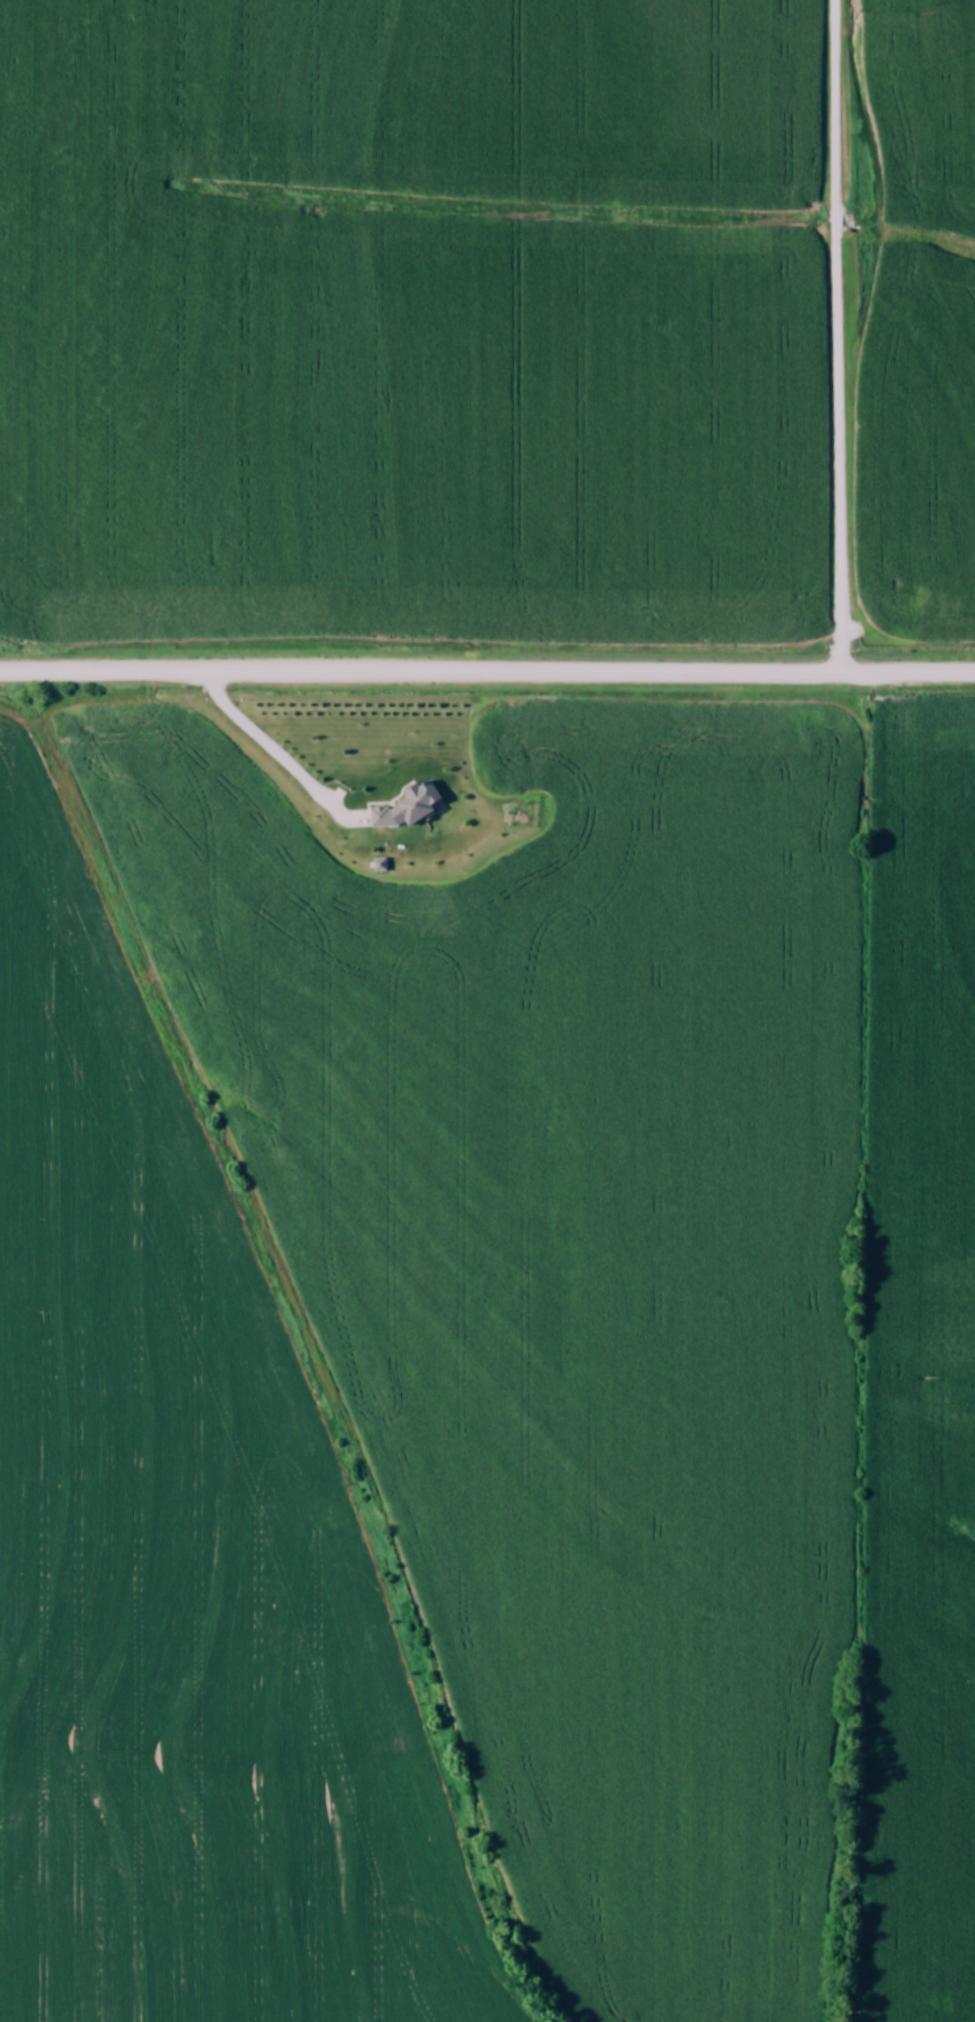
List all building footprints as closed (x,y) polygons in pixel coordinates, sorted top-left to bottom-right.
[(366,807),(367,826),(432,822),(429,784),(401,786),(402,805),(366,807)]
